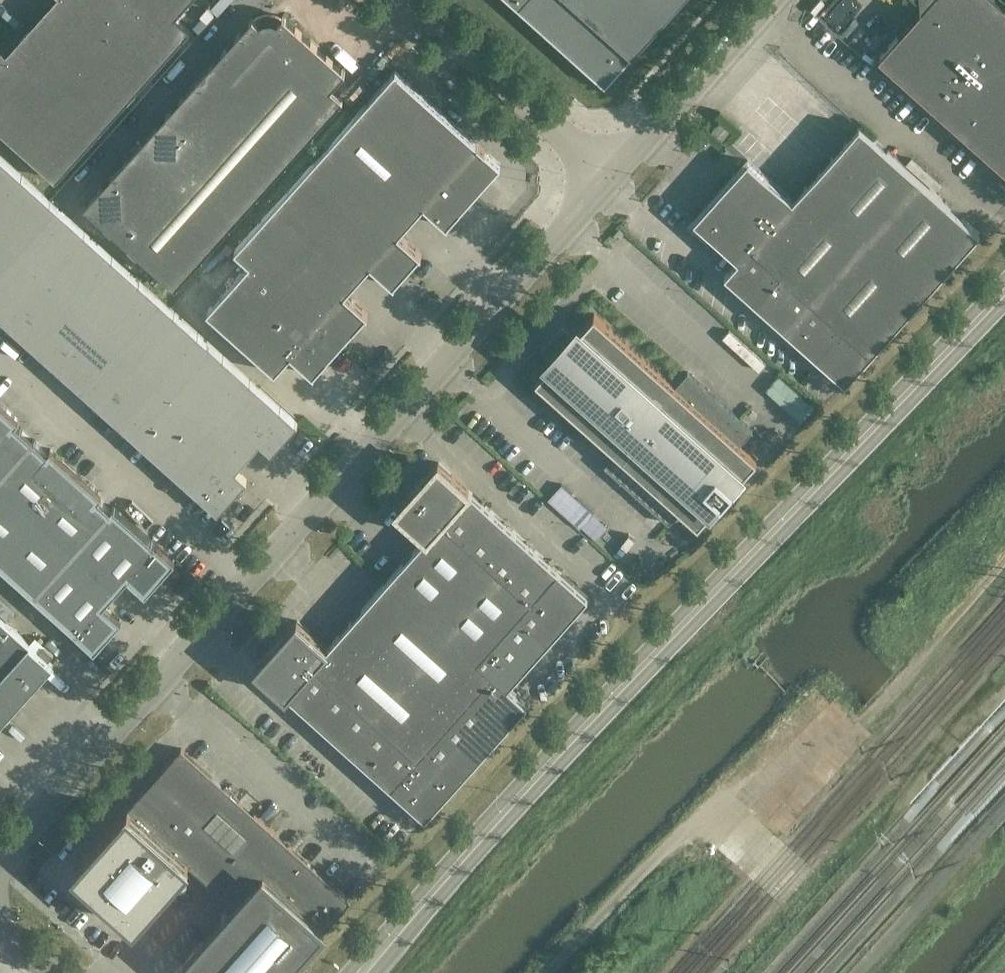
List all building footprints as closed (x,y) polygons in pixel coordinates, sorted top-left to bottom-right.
[(6,51),(0,45),(0,128),(56,178),(191,28),(176,14),(188,0),(52,0),(6,51)] [(605,83),(680,0),(513,0),(605,83)] [(880,54),(1004,166),(1004,0),(920,0),(921,9),(880,54)] [(253,16),(85,203),(175,285),(343,97),(331,86),(345,70),(283,14),(277,21),(274,19),(271,18),(266,18),(262,20),(259,22),(253,16)] [(489,153),(396,69),(328,144),(411,218),(424,204),(447,225),(449,223),(448,223),(491,175),(490,175),(493,171),(494,166),(494,161),(492,157),(489,153)] [(712,129),(723,139),(732,129),(721,119),(712,129)] [(792,198),(748,158),(722,187),(720,186),(718,189),(720,190),(709,203),(707,201),(692,218),(737,259),(724,274),(845,382),(909,310),(980,231),(859,124),(792,198)] [(411,218),(328,144),(275,204),(358,278),(371,264),(394,284),(395,283),(395,282),(420,254),(421,254),(422,253),(399,233),(411,218)] [(9,318),(7,321),(62,370),(64,367),(96,396),(94,399),(218,511),(247,478),(230,463),(254,435),(272,451),(298,421),(0,154),(0,309),(9,318)] [(358,278),(275,204),(234,249),(249,262),(341,343),(367,313),(367,314),(369,313),(346,292),(358,278)] [(341,343),(249,262),(207,310),(275,371),(291,353),(314,374),(315,372),(341,343)] [(573,336),(536,378),(617,450),(604,464),(669,522),(681,508),(698,523),(757,457),(740,443),(753,429),(688,371),(675,385),(594,312),(573,336)] [(802,417),(815,404),(781,371),(768,384),(802,417)] [(94,649),(121,619),(104,603),(129,576),(146,591),(175,559),(114,504),(111,507),(99,496),(102,493),(51,447),(48,450),(16,421),(19,418),(0,401),(0,564),(94,649)] [(427,535),(327,646),(297,619),(255,665),(286,693),(425,816),(422,819),(423,819),(528,702),(509,685),(589,596),(469,489),(438,461),(397,507),(427,535)] [(548,498),(580,526),(593,512),(562,483),(548,498)] [(53,664),(0,616),(0,723),(53,664)] [(182,965),(191,972),(285,972),(351,899),(182,747),(74,868),(96,888),(98,886),(114,900),(112,902),(135,922),(188,863),(236,905),(182,965)]
